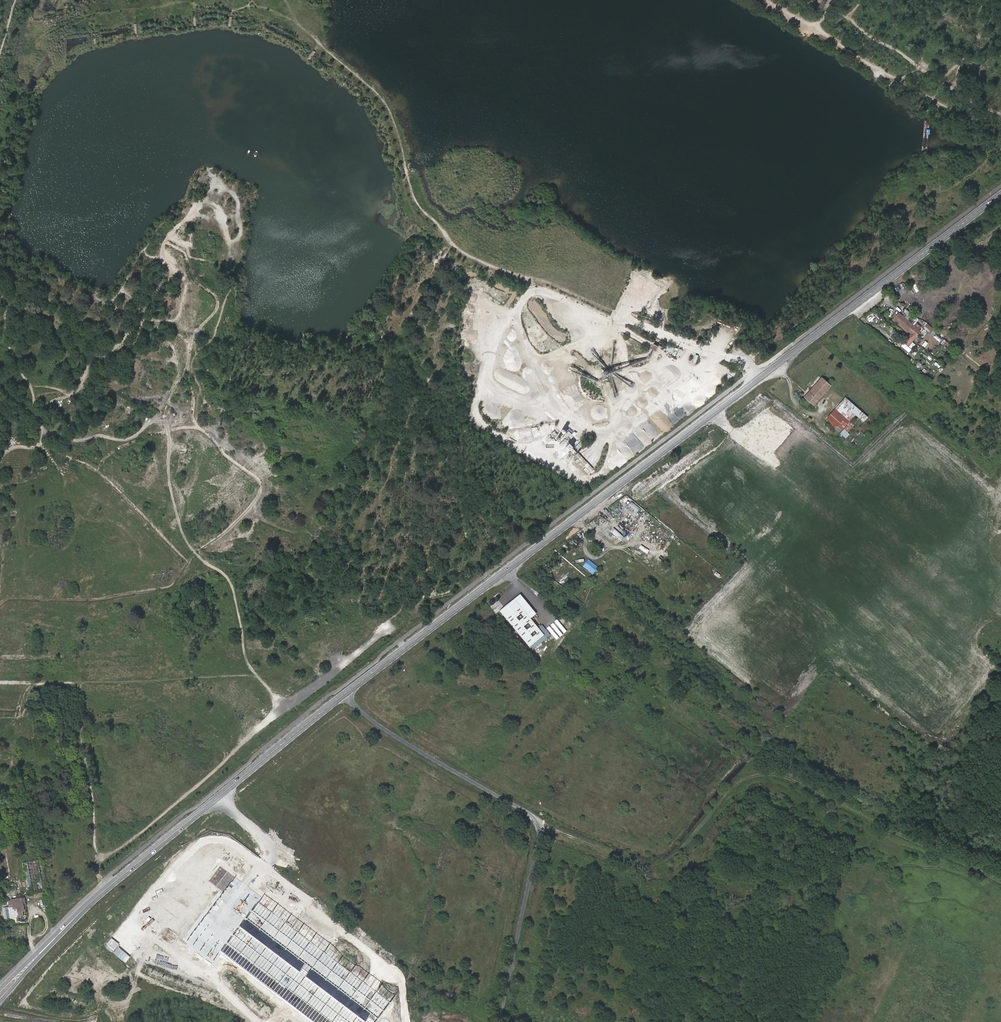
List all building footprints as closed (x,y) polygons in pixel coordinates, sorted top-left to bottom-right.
[(897,314),(897,315),(915,330),(919,333),(923,327),(901,310),(897,314)] [(915,330),(897,315),(896,316),(914,330),(915,330)] [(914,330),(896,316),(893,320),(907,333),(907,332),(910,335),(914,330)] [(924,327),(931,333),(934,329),(927,323),(924,327)] [(911,342),(919,333),(915,330),(914,330),(910,335),(907,339),(911,342)] [(911,342),(907,339),(903,344),(907,347),(911,342)] [(679,357),(682,349),(676,347),(673,355),(679,357)] [(831,385),(822,377),(805,397),(814,405),(831,385)] [(867,417),(846,398),(842,403),(856,416),(863,422),(867,417)] [(842,403),(836,409),(845,417),(851,422),(856,416),(842,403)] [(845,417),(836,409),(828,418),(837,426),(845,417)] [(673,424),(680,419),(674,413),(668,419),(673,424)] [(34,433),(26,428),(22,434),(29,439),(34,433)] [(564,446),(568,442),(574,447),(580,439),(575,435),(575,436),(567,430),(558,440),(564,446)] [(585,441),(591,436),(588,432),(583,437),(585,441)] [(578,457),(580,455),(571,448),(569,451),(578,457)] [(580,456),(577,459),(591,473),(594,470),(580,456)] [(522,595),(516,599),(532,619),(534,617),(537,614),(522,595)] [(532,619),(516,599),(502,611),(532,647),(546,636),(542,631),(534,621),(532,619)] [(535,650),(553,635),(546,627),(542,631),(546,636),(532,647),(535,650)] [(4,849),(8,863),(13,862),(9,848),(4,849)] [(46,889),(44,868),(41,869),(39,860),(23,863),(27,892),(46,889)] [(13,863),(7,864),(7,871),(4,871),(4,884),(14,884),(13,863)] [(234,875),(183,941),(211,963),(221,950),(314,1021),(375,1021),(389,1004),(258,903),(263,897),(234,875)] [(22,898),(12,899),(13,904),(8,905),(10,917),(18,915),(17,913),(23,912),(21,903),(23,902),(22,898)]
